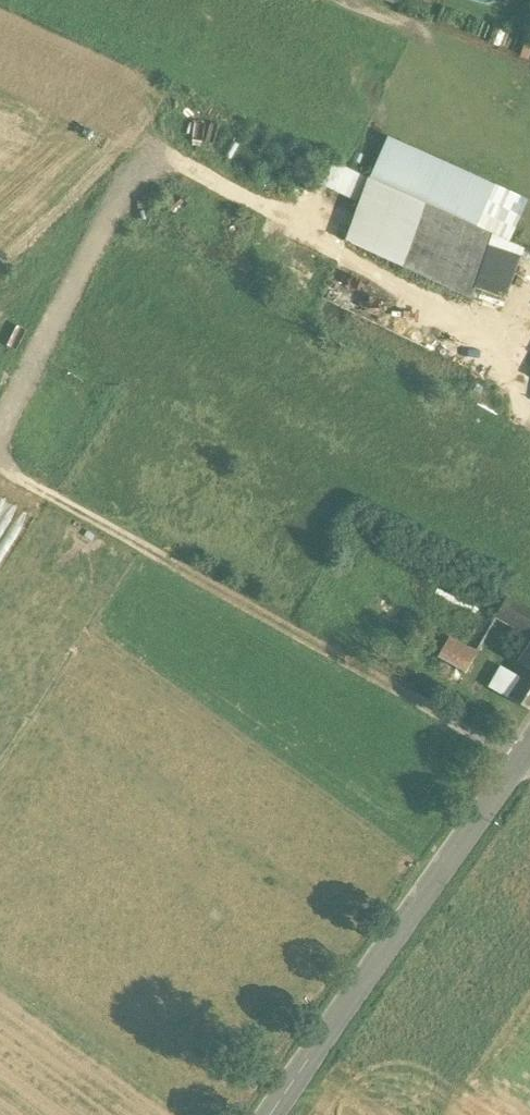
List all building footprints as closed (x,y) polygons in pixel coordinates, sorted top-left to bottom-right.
[(526,201),(387,140),(370,180),(493,236),(508,243),(526,201)] [(359,200),(369,175),(330,160),(321,184),(359,200)] [(493,236),(370,180),(347,242),(471,299),(474,289),(493,236)] [(508,243),(493,236),(474,289),(503,299),(520,250),(523,251),(524,250),(508,243)] [(508,600),(506,603),(499,615),(529,631),(529,611),(508,600)] [(465,673),(477,653),(450,637),(438,657),(465,673)] [(525,664),(517,676),(504,696),(529,711),(529,668),(525,664)] [(501,665),(487,685),(504,696),(517,676),(501,665)]
